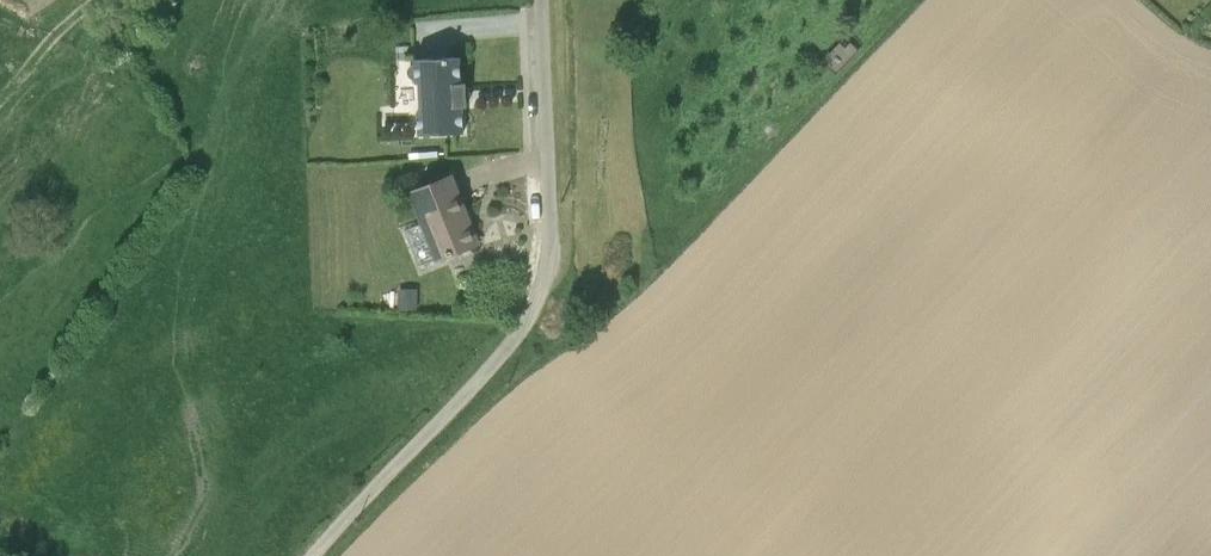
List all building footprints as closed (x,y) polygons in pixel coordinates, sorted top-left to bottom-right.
[(414,58),(419,135),(464,132),(459,56),(414,58)] [(454,175),(409,194),(438,260),(482,241),(454,175)]
